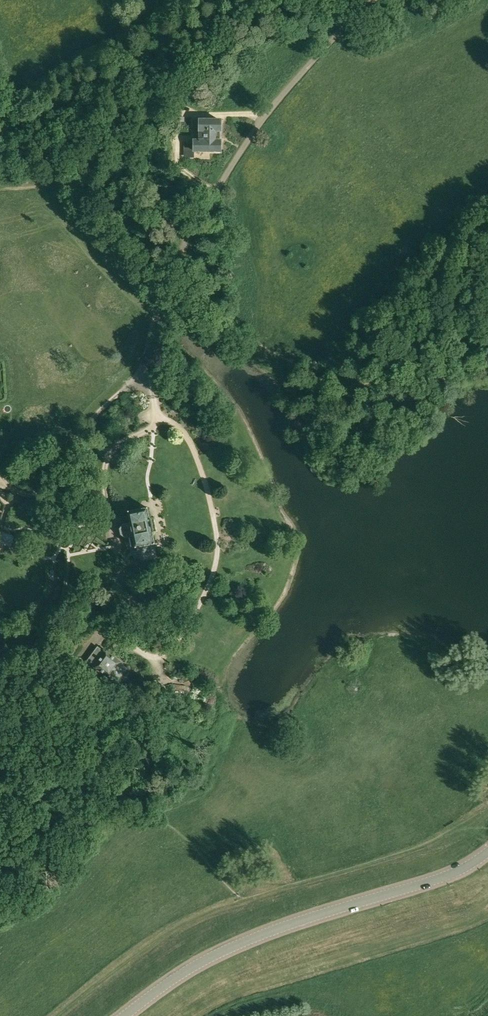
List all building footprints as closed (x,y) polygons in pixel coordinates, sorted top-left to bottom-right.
[(220,131),(220,120),(199,119),(199,140),(194,140),(193,151),(220,151),(220,140),(215,140),(215,131),(220,131)] [(135,547),(137,547),(138,554),(142,553),(143,556),(150,554),(151,551),(154,551),(153,544),(154,544),(147,508),(128,511),(130,522),(123,523),(120,528),(121,534),(126,537),(133,536),(135,547)] [(0,534),(0,543),(10,547),(14,536),(1,531),(0,534)] [(129,671),(124,667),(126,664),(108,650),(106,653),(99,647),(86,664),(117,687),(129,671)]
